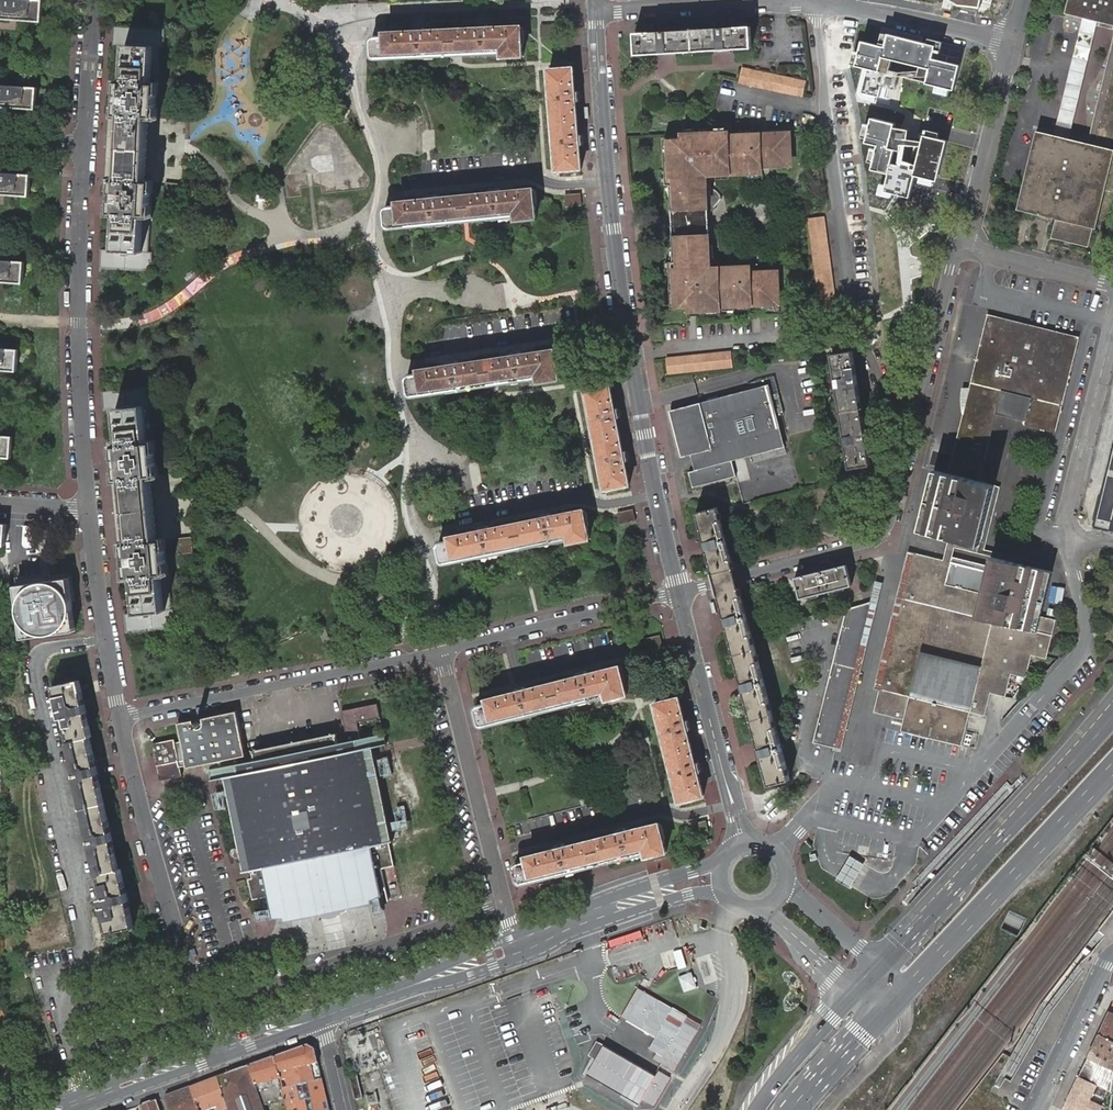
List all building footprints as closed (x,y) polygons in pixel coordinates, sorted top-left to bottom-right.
[(10,19),(16,20),(24,20),(42,22),(44,0),(43,0),(0,0),(0,19),(10,19)] [(1066,14),(1083,18),(1098,21),(1112,25),(1112,0),(1069,0),(1066,14)] [(1098,21),(1083,18),(1054,135),(1070,139),(1098,21)] [(373,57),(376,58),(396,57),(410,57),(410,61),(433,59),(433,55),(474,54),(474,57),(503,56),(503,57),(524,56),(522,26),(489,28),(489,25),(479,25),(479,28),(430,31),(426,31),(426,28),(416,28),(416,31),(385,33),(385,37),(374,38),(372,40),(372,55),(373,57)] [(165,29),(114,26),(113,45),(121,46),(117,115),(122,115),(119,180),(113,179),(109,249),(101,249),(100,268),(152,271),(153,252),(149,251),(153,182),(146,181),(150,117),(156,117),(160,48),(164,48),(165,29)] [(635,33),(636,55),(655,54),(677,53),(712,51),(734,50),(752,49),(751,27),(635,33)] [(883,47),(859,41),(853,66),(864,68),(858,93),(878,98),(885,72),(878,70),(881,57),(928,69),(924,82),(952,89),(958,65),(931,58),(934,45),(887,33),(883,47)] [(1018,209),(1041,215),(1049,218),(1056,219),(1051,238),(1089,247),(1093,228),(1096,229),(1106,190),(1112,192),(1112,42),(1088,143),(1070,139),(1054,135),(1037,131),(1018,209)] [(575,85),(574,68),(561,69),(549,70),(550,87),(547,87),(548,110),(552,110),(554,130),(550,131),(552,153),(556,153),(557,171),(570,170),(582,169),(581,152),(580,149),(580,145),(579,135),(579,131),(579,128),(577,109),(577,106),(576,101),(576,92),(575,88),(575,85)] [(804,99),(807,85),(743,71),(740,86),(804,99)] [(4,107),(10,107),(36,109),(37,87),(16,86),(0,85),(0,106),(4,107)] [(897,124),(869,117),(862,144),(874,147),(868,170),(886,175),(882,192),(909,199),(914,177),(938,183),(948,141),(924,136),(922,144),(906,140),(908,130),(896,127),(897,124)] [(752,276),(752,270),(752,264),(720,265),(720,269),(716,269),(714,266),(710,263),(707,262),(702,262),(702,258),(713,257),(712,242),(709,243),(706,181),(700,182),(700,178),(702,178),(705,177),(708,174),(710,170),(713,170),(714,173),(762,172),(762,166),(761,155),(768,155),(768,166),(789,165),(789,160),(791,154),(791,149),(790,143),(788,138),(788,132),(767,133),(767,139),(761,139),(761,133),(729,134),(729,131),(682,133),(682,136),(664,137),(666,183),(671,183),(674,259),(670,259),(672,306),(689,305),(689,309),(721,308),(721,305),(753,304),(752,300),(759,300),(759,304),(780,303),(779,269),(758,270),(758,276),(752,276)] [(4,194),(11,195),(30,196),(31,174),(0,172),(0,194),(4,194)] [(393,223),(449,218),(462,217),(490,215),(490,219),(519,216),(519,217),(540,215),(537,186),(504,189),(504,185),(494,186),(494,189),(441,194),(440,190),(431,191),(431,194),(400,197),(401,201),(389,202),(388,203),(387,206),(388,220),(390,222),(393,223)] [(825,222),(824,216),(809,218),(810,228),(825,222)] [(811,233),(825,228),(825,222),(810,228),(811,233)] [(837,310),(825,228),(811,233),(821,309),(828,309),(835,310),(837,310)] [(5,282),(23,283),(25,262),(4,260),(0,260),(0,282),(5,282)] [(1056,432),(1079,337),(1049,329),(1034,326),(988,314),(949,474),(979,481),(996,414),(1024,421),(1024,425),(1056,432)] [(17,371),(18,349),(0,348),(0,369),(17,371)] [(411,396),(413,396),(433,393),(447,391),(447,395),(470,391),(469,387),(510,381),(510,385),(539,381),(539,382),(559,379),(555,349),(522,354),(522,351),(512,353),(512,356),(459,364),(459,361),(449,362),(450,365),(419,370),(420,374),(410,375),(408,377),(407,378),(408,393),(409,395),(411,396)] [(848,459),(850,469),(871,465),(853,351),(831,354),(833,365),(839,402),(842,422),(848,459)] [(668,373),(733,366),(731,352),(666,358),(668,373)] [(618,487),(630,484),(627,468),(626,465),(626,461),(624,451),(623,447),(622,444),(619,425),(618,422),(617,418),(615,408),(614,405),(614,401),(611,385),(598,387),(586,389),(589,406),(586,407),(590,429),(594,429),(598,449),(595,450),(599,472),(602,472),(606,489),(618,487)] [(125,613),(127,632),(178,627),(176,608),(172,608),(165,539),(158,539),(152,476),(159,475),(152,405),(156,405),(153,386),(102,391),(104,411),(112,410),(119,479),(124,478),(131,542),(125,543),(133,612),(125,613)] [(730,448),(780,435),(766,386),(671,411),(682,457),(692,454),(696,470),(690,472),(694,487),(738,475),(730,448)] [(11,458),(12,436),(0,435),(0,457),(11,458)] [(979,481),(949,474),(934,470),(928,494),(927,500),(923,516),(919,530),(980,545),(995,485),(979,481)] [(708,555),(713,573),(734,568),(733,564),(722,523),(718,507),(696,512),(702,535),(708,555)] [(590,538),(585,509),(559,514),(552,516),(552,513),(542,514),(542,518),(490,528),(489,525),(480,527),(480,530),(450,537),(451,541),(441,543),(439,544),(438,545),(438,547),(441,560),(441,562),(443,563),(445,563),(479,556),(479,560),(502,555),(501,552),(541,543),(542,547),(570,541),(570,542),(590,538)] [(874,689),(880,691),(914,553),(908,551),(874,689)] [(1056,620),(1041,616),(1039,626),(978,611),(981,602),(988,571),(944,560),(914,553),(880,691),(874,712),(904,719),(902,730),(962,745),(970,712),(985,715),(991,693),(1006,696),(1011,674),(1026,677),(1029,665),(1030,663),(1031,658),(1032,655),(1047,659),(1056,620)] [(1052,571),(1023,564),(992,557),(988,571),(981,602),(978,611),(1039,626),(1041,616),(1052,571)] [(847,564),(795,577),(800,598),(852,585),(847,564)] [(62,580),(9,587),(16,640),(69,633),(62,580)] [(876,581),(870,602),(835,747),(834,751),(841,752),(883,583),(876,581)] [(739,588),(718,593),(723,611),(728,632),(740,677),(746,697),(758,743),(763,762),(769,785),(790,780),(740,591),(739,588)] [(846,609),(813,742),(835,747),(870,602),(846,609)] [(476,710),(479,723),(480,724),(482,725),(483,726),(517,717),(518,721),(540,715),(539,712),(578,702),(579,705),(607,698),(608,699),(628,694),(621,665),(589,673),(588,670),(578,672),(579,676),(527,689),(526,686),(517,688),(517,691),(487,699),(488,703),(478,705),(477,707),(476,708),(476,710)] [(108,933),(135,927),(130,907),(125,886),(122,868),(119,868),(114,845),(110,825),(100,780),(95,759),(90,737),(92,736),(88,718),(84,698),(80,680),(54,686),(61,718),(65,717),(71,741),(68,741),(98,874),(100,874),(105,897),(101,898),(108,933)] [(692,799),(704,796),(700,779),(699,776),(698,772),(696,763),(695,759),(694,756),(689,737),(688,734),(688,730),(685,720),(684,717),(683,714),(679,697),(667,700),(655,703),(659,720),(656,721),(662,743),(665,742),(670,762),(667,763),(672,785),(675,784),(680,801),(692,799)] [(377,703),(344,710),(348,728),(350,741),(346,742),(339,743),(337,736),(338,735),(338,734),(338,733),(253,751),(253,753),(255,753),(256,760),(244,763),(243,755),(242,755),(221,760),(243,872),(255,870),(255,878),(248,879),(253,899),(269,897),(274,918),(284,917),(285,920),(373,902),(372,899),(386,895),(381,868),(394,865),(389,842),(393,841),(372,747),(386,744),(377,703)] [(152,743),(160,780),(182,775),(208,770),(209,770),(212,769),(211,762),(221,760),(242,755),(243,755),(244,755),(244,756),(246,755),(237,712),(178,724),(181,738),(152,743)] [(387,757),(376,760),(380,776),(391,773),(387,757)] [(211,793),(214,807),(221,806),(218,792),(211,793)] [(515,866),(519,881),(520,882),(521,883),(523,883),(556,874),(557,878),(579,872),(578,869),(618,858),(619,862),(647,855),(647,856),(667,851),(660,822),(628,831),(627,827),(617,830),(618,833),(566,846),(565,843),(556,846),(556,849),(527,856),(528,861),(517,863),(516,864),(515,866)] [(843,867),(836,880),(850,888),(857,876),(863,864),(850,856),(843,867)] [(391,934),(405,928),(401,919),(428,908),(422,894),(381,912),(391,934)] [(351,922),(356,916),(347,909),(342,916),(351,922)] [(11,933),(16,953),(69,940),(64,920),(11,933)] [(664,970),(684,965),(679,948),(660,953),(664,970)] [(634,989),(620,1020),(654,1036),(647,1049),(657,1054),(654,1061),(676,1071),(700,1021),(634,989)] [(1099,1032),(1112,1039),(1112,1003),(1099,1032)] [(1099,1032),(1088,1056),(1112,1068),(1112,1039),(1099,1032)] [(657,1070),(655,1073),(596,1043),(580,1074),(638,1103),(641,1099),(654,1106),(669,1076),(657,1070)] [(315,1050),(308,1046),(275,1058),(280,1075),(283,1089),(322,1079),(315,1050)] [(1088,1056),(1079,1074),(1098,1084),(1111,1090),(1112,1090),(1112,1068),(1088,1056)] [(275,1058),(249,1067),(263,1106),(286,1101),(283,1089),(280,1075),(275,1058)] [(227,1075),(231,1088),(222,1091),(228,1109),(264,1109),(263,1106),(249,1067),(227,1075)] [(1062,1109),(1064,1109),(1086,1109),(1088,1109),(1099,1109),(1101,1107),(1090,1101),(1098,1084),(1079,1074),(1062,1109)] [(231,1088),(227,1075),(218,1078),(222,1091),(231,1088)] [(350,1078),(356,1101),(363,1099),(358,1076),(350,1078)] [(637,1105),(585,1076),(576,1091),(599,1104),(604,1096),(621,1105),(630,1109),(653,1109),(654,1108),(640,1100),(637,1105)] [(191,1088),(199,1109),(210,1109),(218,1107),(219,1109),(228,1109),(222,1091),(218,1078),(191,1088)] [(322,1079),(283,1089),(286,1101),(288,1109),(330,1109),(322,1079)] [(165,1097),(170,1109),(199,1109),(191,1088),(165,1097)] [(140,1106),(142,1109),(160,1109),(157,1100),(140,1106)]
